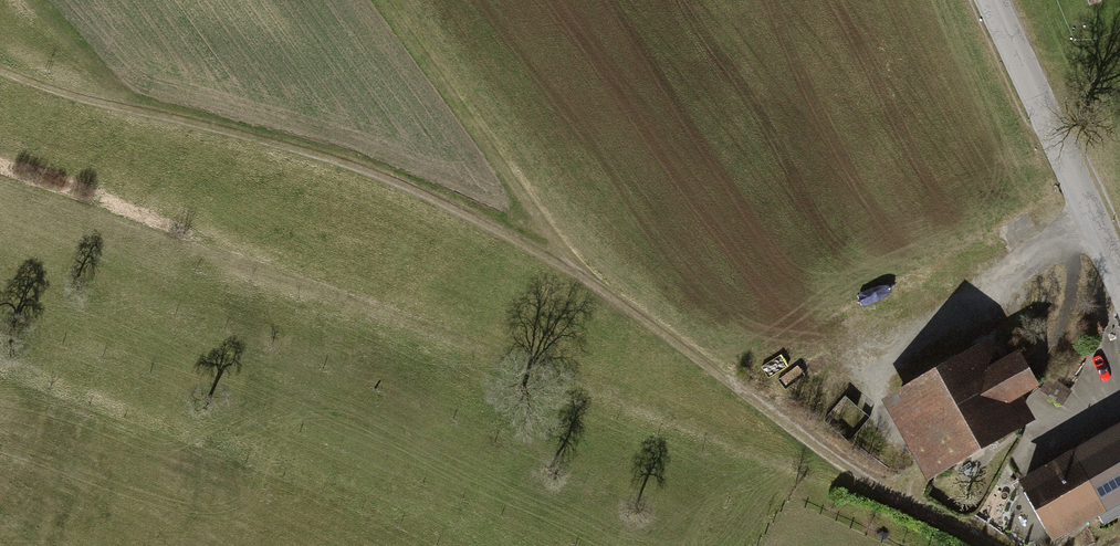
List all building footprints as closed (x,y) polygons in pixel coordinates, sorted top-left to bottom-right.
[(1003,360),(991,338),(882,400),(930,483),(1038,421),(1023,396),(1041,386),(1020,350),(1003,360)] [(1072,451),(1107,511),(1119,503),(1119,423),(1072,451)] [(1056,540),(1107,511),(1072,451),(1022,480),(1056,540)]
